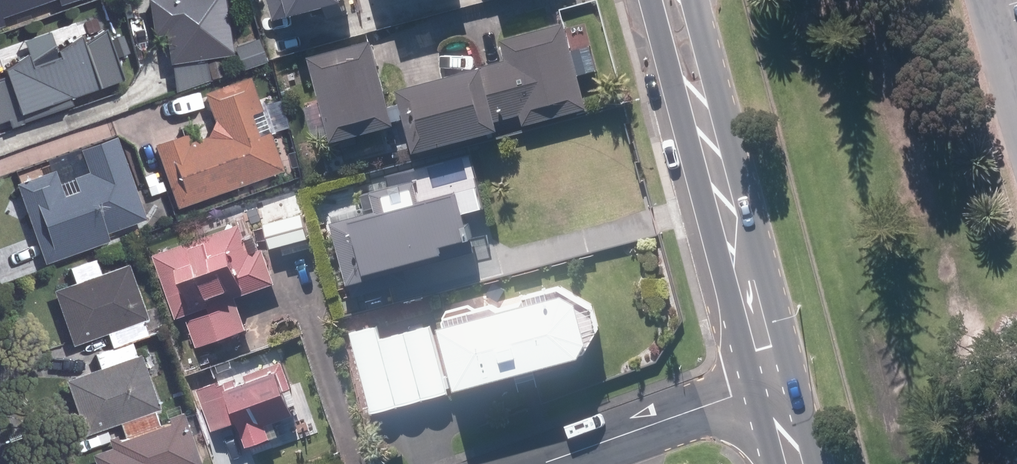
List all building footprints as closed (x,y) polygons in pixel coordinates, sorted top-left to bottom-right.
[(5,28),(1,17),(49,0),(0,0),(0,29),(5,28)] [(172,64),(237,56),(229,0),(151,0),(156,37),(168,35),(172,64)] [(272,20),(321,7),(325,21),(343,16),(339,0),(267,0),(272,20)] [(480,65),(494,118),(518,111),(521,123),(585,105),(562,20),(498,38),(504,59),(480,65)] [(10,120),(12,127),(75,108),(71,97),(123,81),(107,31),(89,45),(85,35),(60,52),(53,32),(26,41),(32,56),(8,70),(10,77),(0,80),(0,123),(10,120)] [(374,36),(311,52),(333,139),(396,122),(374,36)] [(238,48),(246,70),(270,61),(262,39),(238,48)] [(479,60),(394,84),(410,147),(495,123),(494,118),(480,65),(479,60)] [(182,133),(153,143),(175,206),(281,169),(248,75),(203,90),(218,132),(185,144),(182,133)] [(113,135),(77,148),(85,172),(57,182),(51,169),(15,182),(43,261),(106,239),(103,231),(143,217),(113,135)] [(341,143),(345,157),(358,154),(355,140),(341,143)] [(326,225),(344,287),(471,251),(460,215),(484,209),(468,154),(386,178),(388,186),(358,195),(363,215),(326,225)] [(161,181),(145,186),(148,194),(164,190),(161,181)] [(294,190),(255,201),(268,249),(307,238),(294,190)] [(208,311),(186,319),(194,344),(245,326),(234,295),(274,280),(261,247),(249,252),(238,223),(153,253),(176,316),(206,305),(208,311)] [(55,291),(73,343),(105,332),(140,320),(144,319),(126,267),(55,291)] [(518,296),(498,300),(494,299),(449,311),(468,381),(578,351),(595,322),(588,299),(562,284),(518,296)] [(375,323),(349,330),(368,410),(444,391),(428,324),(378,337),(375,323)] [(139,359),(138,356),(66,381),(85,433),(117,421),(152,410),(156,408),(146,379),(139,359)] [(219,378),(195,387),(211,428),(234,418),(243,440),(266,431),(263,424),(291,412),(281,388),(289,384),(279,360),(221,383),(219,378)] [(95,463),(199,463),(180,411),(165,416),(166,422),(157,425),(152,410),(117,421),(121,432),(106,438),(109,446),(91,452),(95,463)]
